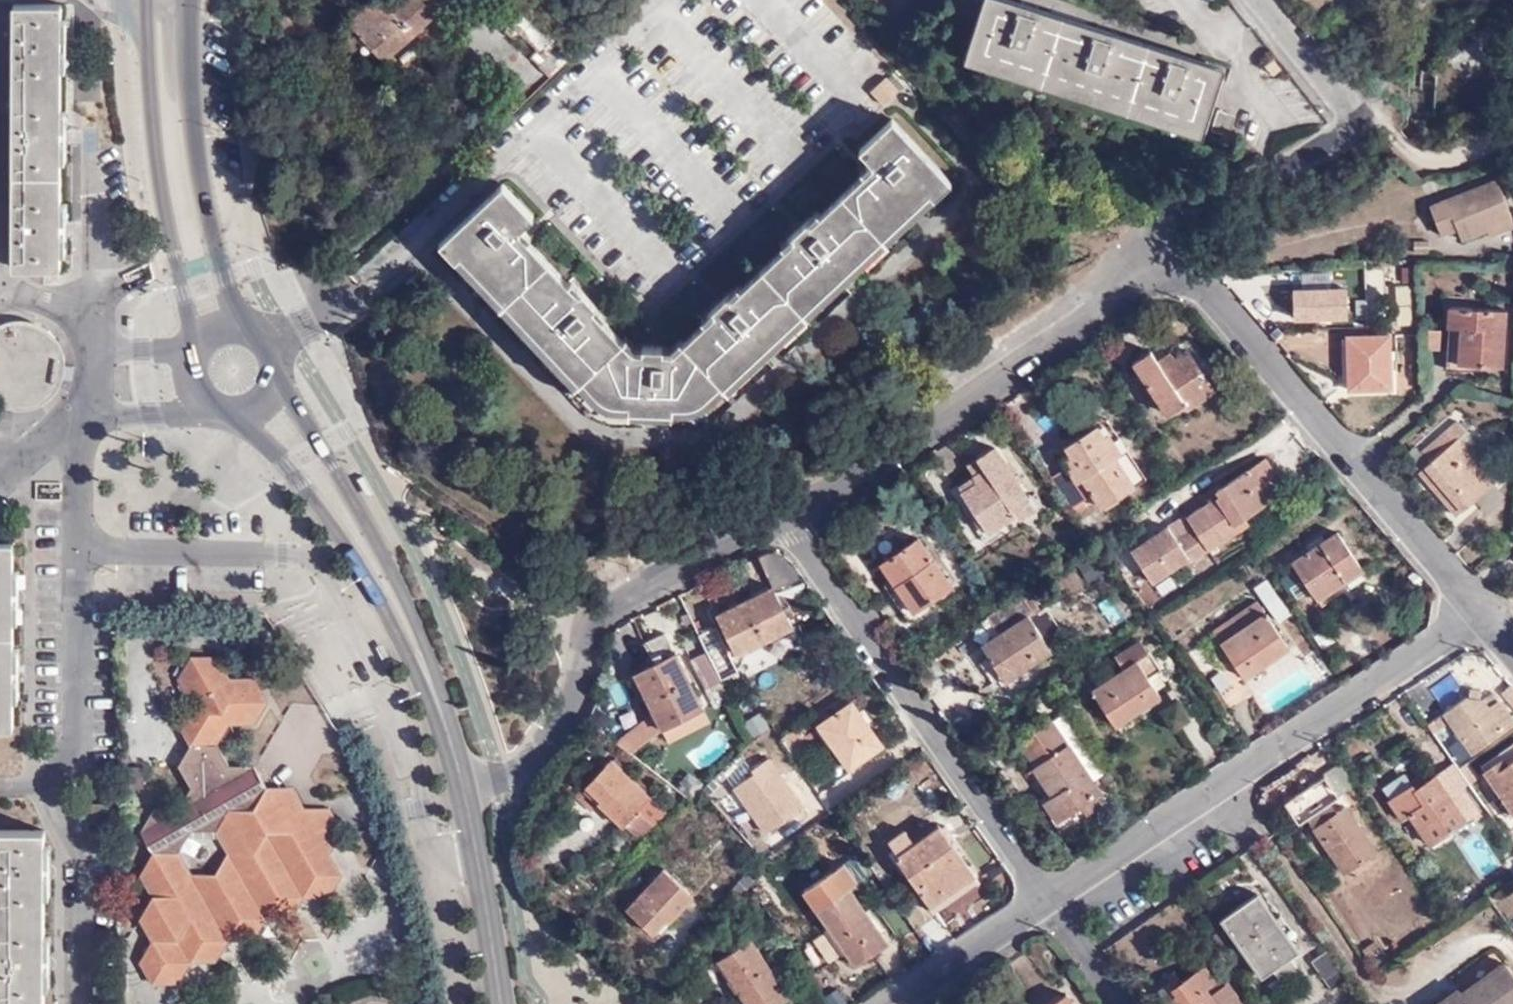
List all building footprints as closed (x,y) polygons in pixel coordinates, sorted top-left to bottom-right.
[(450,0),(406,0),(396,10),(385,0),(374,0),(352,21),(388,61),(450,0)] [(551,78),(574,57),(519,0),(497,0),(486,10),(515,40),(521,34),(539,52),(532,58),(551,78)] [(961,55),(1194,135),(1213,82),(981,0),(980,0),(961,55)] [(61,5),(15,5),(14,268),(61,268),(61,220),(61,126),(61,53),(61,5)] [(886,80),(872,94),(884,106),(898,94),(886,80)] [(1207,116),(1200,137),(1219,143),(1226,122),(1207,116)] [(893,122),(860,152),(870,162),(865,168),(869,172),(814,222),(810,218),(785,241),(789,246),(735,296),(731,292),(707,314),(710,318),(672,353),(663,354),(663,348),(640,348),(640,353),(632,353),(595,314),(599,310),(577,287),(573,290),(523,236),(527,233),(523,229),(534,217),(503,185),(447,236),(562,362),(600,402),(612,409),(678,411),(693,410),(700,406),(944,178),(893,122)] [(1488,230),(1512,219),(1497,182),(1427,210),(1438,238),(1460,243),(1488,230)] [(1512,219),(1488,230),(1492,238),(1512,229),(1512,220),(1512,219)] [(1292,294),(1293,326),(1349,325),(1349,292),(1292,294)] [(1460,331),(1459,374),(1480,376),(1481,370),(1501,371),(1505,312),(1449,310),(1448,330),(1460,331)] [(7,399),(21,403),(35,400),(45,395),(56,384),(61,368),(59,350),(48,336),(35,329),(21,328),(9,329),(0,334),(0,395),(7,399)] [(1446,374),(1459,374),(1460,331),(1448,330),(1446,374)] [(1391,335),(1350,337),(1353,390),(1394,388),(1391,335)] [(1151,352),(1134,363),(1169,414),(1184,404),(1190,411),(1217,393),(1189,351),(1162,368),(1151,352)] [(1456,422),(1439,437),(1450,449),(1430,466),(1419,474),(1458,518),(1496,485),(1459,441),(1467,434),(1456,422)] [(1099,424),(1067,445),(1071,453),(1061,459),(1065,466),(1049,476),(1070,507),(1084,498),(1092,493),(1101,506),(1135,485),(1116,455),(1123,451),(1111,434),(1107,436),(1099,424)] [(1450,449),(1439,437),(1420,453),(1430,466),(1450,449)] [(1071,453),(1067,445),(1056,452),(1061,459),(1071,453)] [(996,448),(979,458),(989,473),(977,480),(973,474),(950,488),(985,540),(993,535),(991,532),(1019,515),(1020,517),(1036,507),(996,448)] [(989,473),(979,458),(967,465),(973,474),(977,480),(989,473)] [(1234,525),(1242,520),(1276,497),(1266,483),(1274,477),(1264,461),(1216,494),(1220,499),(1188,520),(1209,553),(1239,532),(1234,525)] [(1088,504),(1084,498),(1070,507),(1074,513),(1088,504)] [(1247,527),(1242,520),(1234,525),(1239,532),(1247,527)] [(1338,533),(1291,563),(1314,596),(1340,580),(1344,586),(1365,572),(1338,533)] [(922,538),(882,564),(914,613),(953,587),(922,538)] [(15,735),(14,682),(13,592),(12,543),(0,543),(0,735),(15,735)] [(1282,578),(1289,596),(1302,591),(1295,573),(1282,578)] [(1270,609),(1281,600),(1269,582),(1257,591),(1270,609)] [(780,583),(720,613),(741,656),(796,629),(785,605),(791,603),(780,583)] [(1112,627),(1125,619),(1111,596),(1098,604),(1112,627)] [(1028,618),(1033,614),(1023,598),(990,619),(1000,636),(982,648),(1004,680),(1034,660),(1036,663),(1051,653),(1028,618)] [(1293,617),(1281,600),(1270,609),(1281,625),(1293,617)] [(1258,604),(1214,631),(1245,680),(1288,651),(1258,604)] [(1035,612),(1033,614),(1028,618),(1051,653),(1059,649),(1035,612)] [(1139,640),(1114,656),(1123,670),(1092,691),(1116,727),(1141,711),(1138,706),(1157,695),(1146,678),(1159,668),(1149,652),(1147,653),(1139,640)] [(726,643),(709,651),(723,679),(740,671),(726,643)] [(723,679),(709,651),(692,659),(707,687),(723,679)] [(656,657),(633,668),(664,729),(705,708),(678,652),(658,663),(656,657)] [(247,710),(256,714),(267,696),(253,675),(228,675),(217,653),(191,653),(178,674),(191,697),(178,719),(190,741),(178,761),(191,783),(178,805),(191,827),(217,827),(230,849),(217,871),(190,871),(179,892),(154,892),(142,913),(154,935),(141,957),(154,980),(179,981),(191,957),(217,958),(230,936),(254,936),(266,914),(291,914),(306,891),(330,891),(343,871),(330,848),(343,827),(330,804),(305,804),(293,804),(285,789),(265,789),(265,783),(267,782),(255,762),(229,761),(217,740),(213,740),(213,730),(222,730),(229,719),(242,719),(247,710)] [(846,695),(820,714),(825,721),(823,723),(838,745),(834,748),(849,770),(884,747),(853,702),(851,703),(846,695)] [(1445,713),(1473,753),(1512,725),(1512,717),(1508,709),(1506,709),(1499,701),(1489,707),(1483,700),(1467,697),(1445,713)] [(253,719),(256,714),(247,710),(242,719),(253,719)] [(1054,726),(1020,748),(1053,797),(1043,802),(1057,821),(1081,805),(1087,813),(1094,808),(1099,814),(1108,808),(1054,726)] [(217,740),(222,730),(213,730),(213,740),(217,740)] [(1506,763),(1512,758),(1512,741),(1479,765),(1483,771),(1502,757),(1506,763)] [(1512,813),(1512,758),(1506,763),(1502,757),(1483,771),(1512,813)] [(615,758),(589,785),(603,798),(600,801),(625,825),(639,811),(654,796),(615,758)] [(1358,786),(1343,764),(1326,776),(1340,798),(1358,786)] [(1414,783),(1391,799),(1404,819),(1412,814),(1432,844),(1481,811),(1464,788),(1451,797),(1436,776),(1418,788),(1414,783)] [(293,804),(305,804),(292,783),(267,782),(265,783),(265,789),(285,789),(293,804)] [(603,798),(589,785),(577,796),(591,810),(600,801),(603,798)] [(1331,804),(1308,819),(1346,874),(1377,853),(1346,807),(1337,812),(1331,804)] [(191,827),(178,805),(153,805),(139,826),(153,850),(141,870),(154,892),(179,892),(190,871),(178,850),(191,827)] [(656,828),(639,811),(625,825),(641,841),(656,828)] [(941,825),(897,856),(933,907),(975,877),(941,825)] [(0,830),(0,1003),(46,1003),(46,966),(46,883),(46,830),(0,830)] [(665,869),(628,908),(653,932),(669,917),(672,920),(696,896),(665,869)] [(850,888),(816,910),(855,965),(888,944),(850,888)] [(1221,919),(1263,978),(1273,971),(1281,981),(1298,969),(1291,958),(1298,954),(1257,895),(1221,919)] [(722,959),(740,987),(737,988),(747,1003),(779,1003),(790,997),(751,939),(722,959)] [(1334,989),(1352,977),(1332,948),(1314,961),(1334,989)] [(1441,1003),(1482,1003),(1488,1000),(1491,1003),(1512,1003),(1512,974),(1506,963),(1463,994),(1460,990),(1441,1003)] [(1156,984),(1169,1001),(1167,1003),(1242,1003),(1226,983),(1213,992),(1209,986),(1216,982),(1206,965),(1183,982),(1176,971),(1156,984)] [(1067,995),(1053,1003),(1073,1003),(1067,995)]
